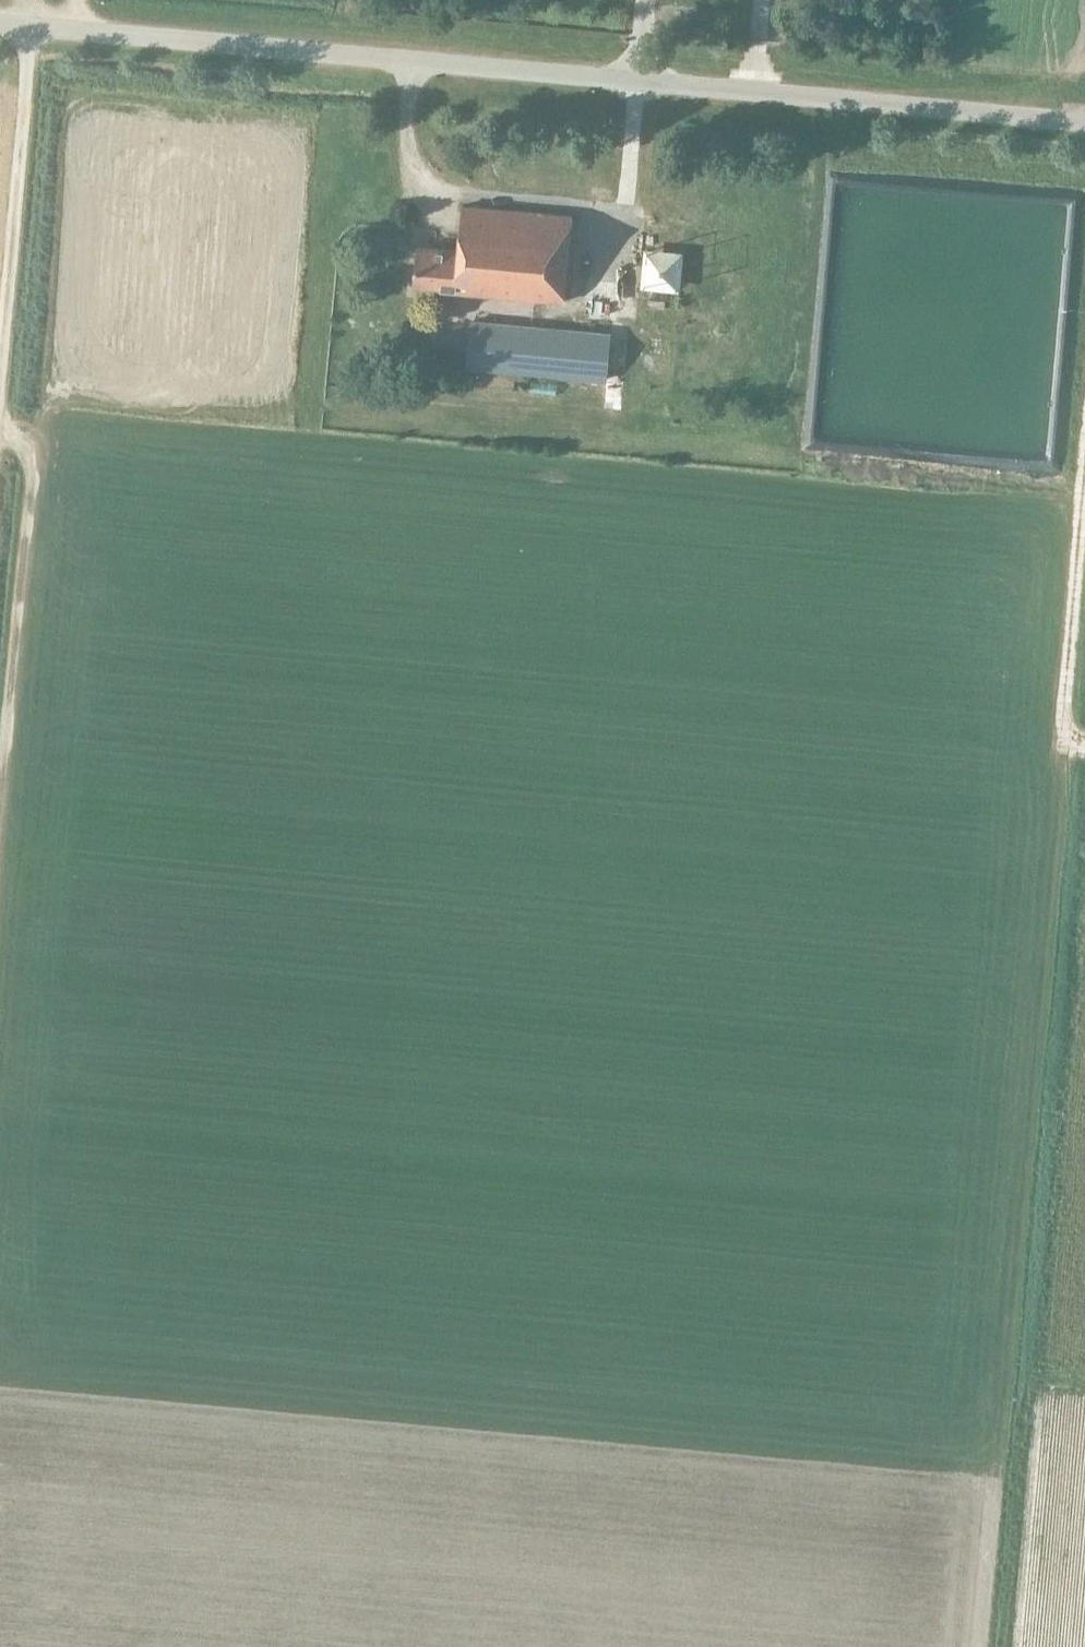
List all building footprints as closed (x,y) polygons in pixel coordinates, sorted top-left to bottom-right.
[(416,250),(413,285),(439,286),(439,291),(565,302),(572,214),(463,204),(460,253),(416,250)] [(645,275),(683,278),(685,239),(647,236),(645,275)] [(471,320),(467,368),(607,380),(610,332),(471,320)]
